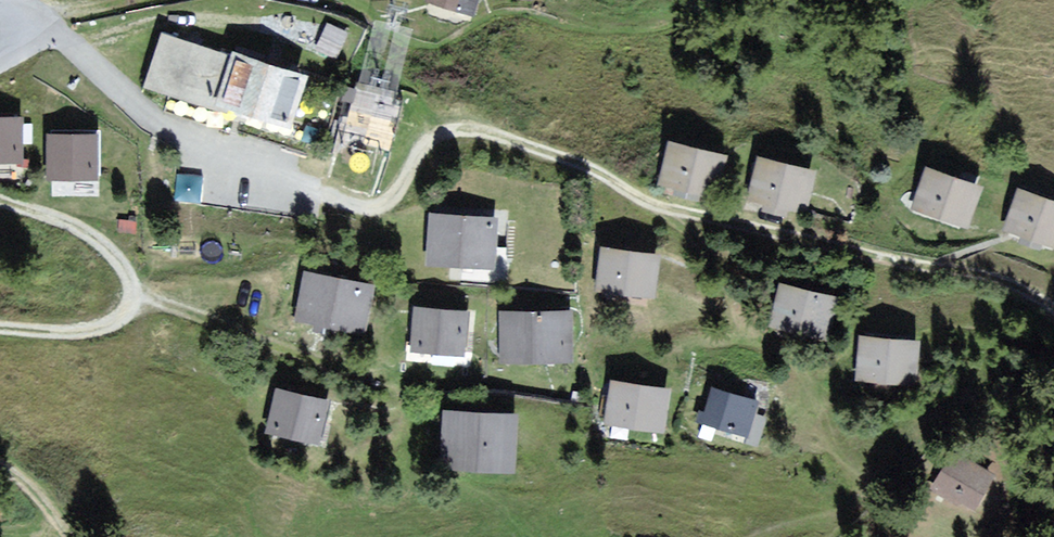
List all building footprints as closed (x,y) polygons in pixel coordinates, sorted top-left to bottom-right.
[(461,12),(465,0),(431,0),(461,12)] [(224,54),(157,31),(139,82),(207,106),(224,54)] [(305,75),(225,49),(224,54),(207,106),(287,132),(305,75)] [(395,96),(348,84),(335,136),(382,148),(395,96)] [(0,117),(0,161),(11,161),(12,118),(0,117)] [(89,131),(40,131),(40,176),(89,176),(89,131)] [(720,153),(668,140),(657,180),(710,193),(720,153)] [(807,168),(754,157),(746,196),(799,207),(807,168)] [(981,186),(922,166),(908,206),(966,226),(981,186)] [(1017,187),(1000,227),(1053,249),(1053,248),(1053,203),(1017,187)] [(489,214),(423,211),(420,260),(486,263),(489,214)] [(653,251),(597,245),(592,286),(649,292),(653,251)] [(364,280),(301,268),(291,321),(353,333),(364,280)] [(837,296),(778,280),(766,323),(826,339),(837,296)] [(464,306),(406,304),(404,347),(462,349),(464,306)] [(560,357),(564,310),(500,305),(496,353),(560,357)] [(913,342),(857,340),(856,379),(912,382),(913,342)] [(674,385),(601,379),(597,420),(670,427),(674,385)] [(323,394),(272,382),(263,421),(314,433),(323,394)] [(755,400),(706,384),(694,419),(743,435),(755,400)] [(508,411),(441,406),(436,465),(503,470),(508,411)] [(988,473),(947,451),(929,484),(970,507),(988,473)]
